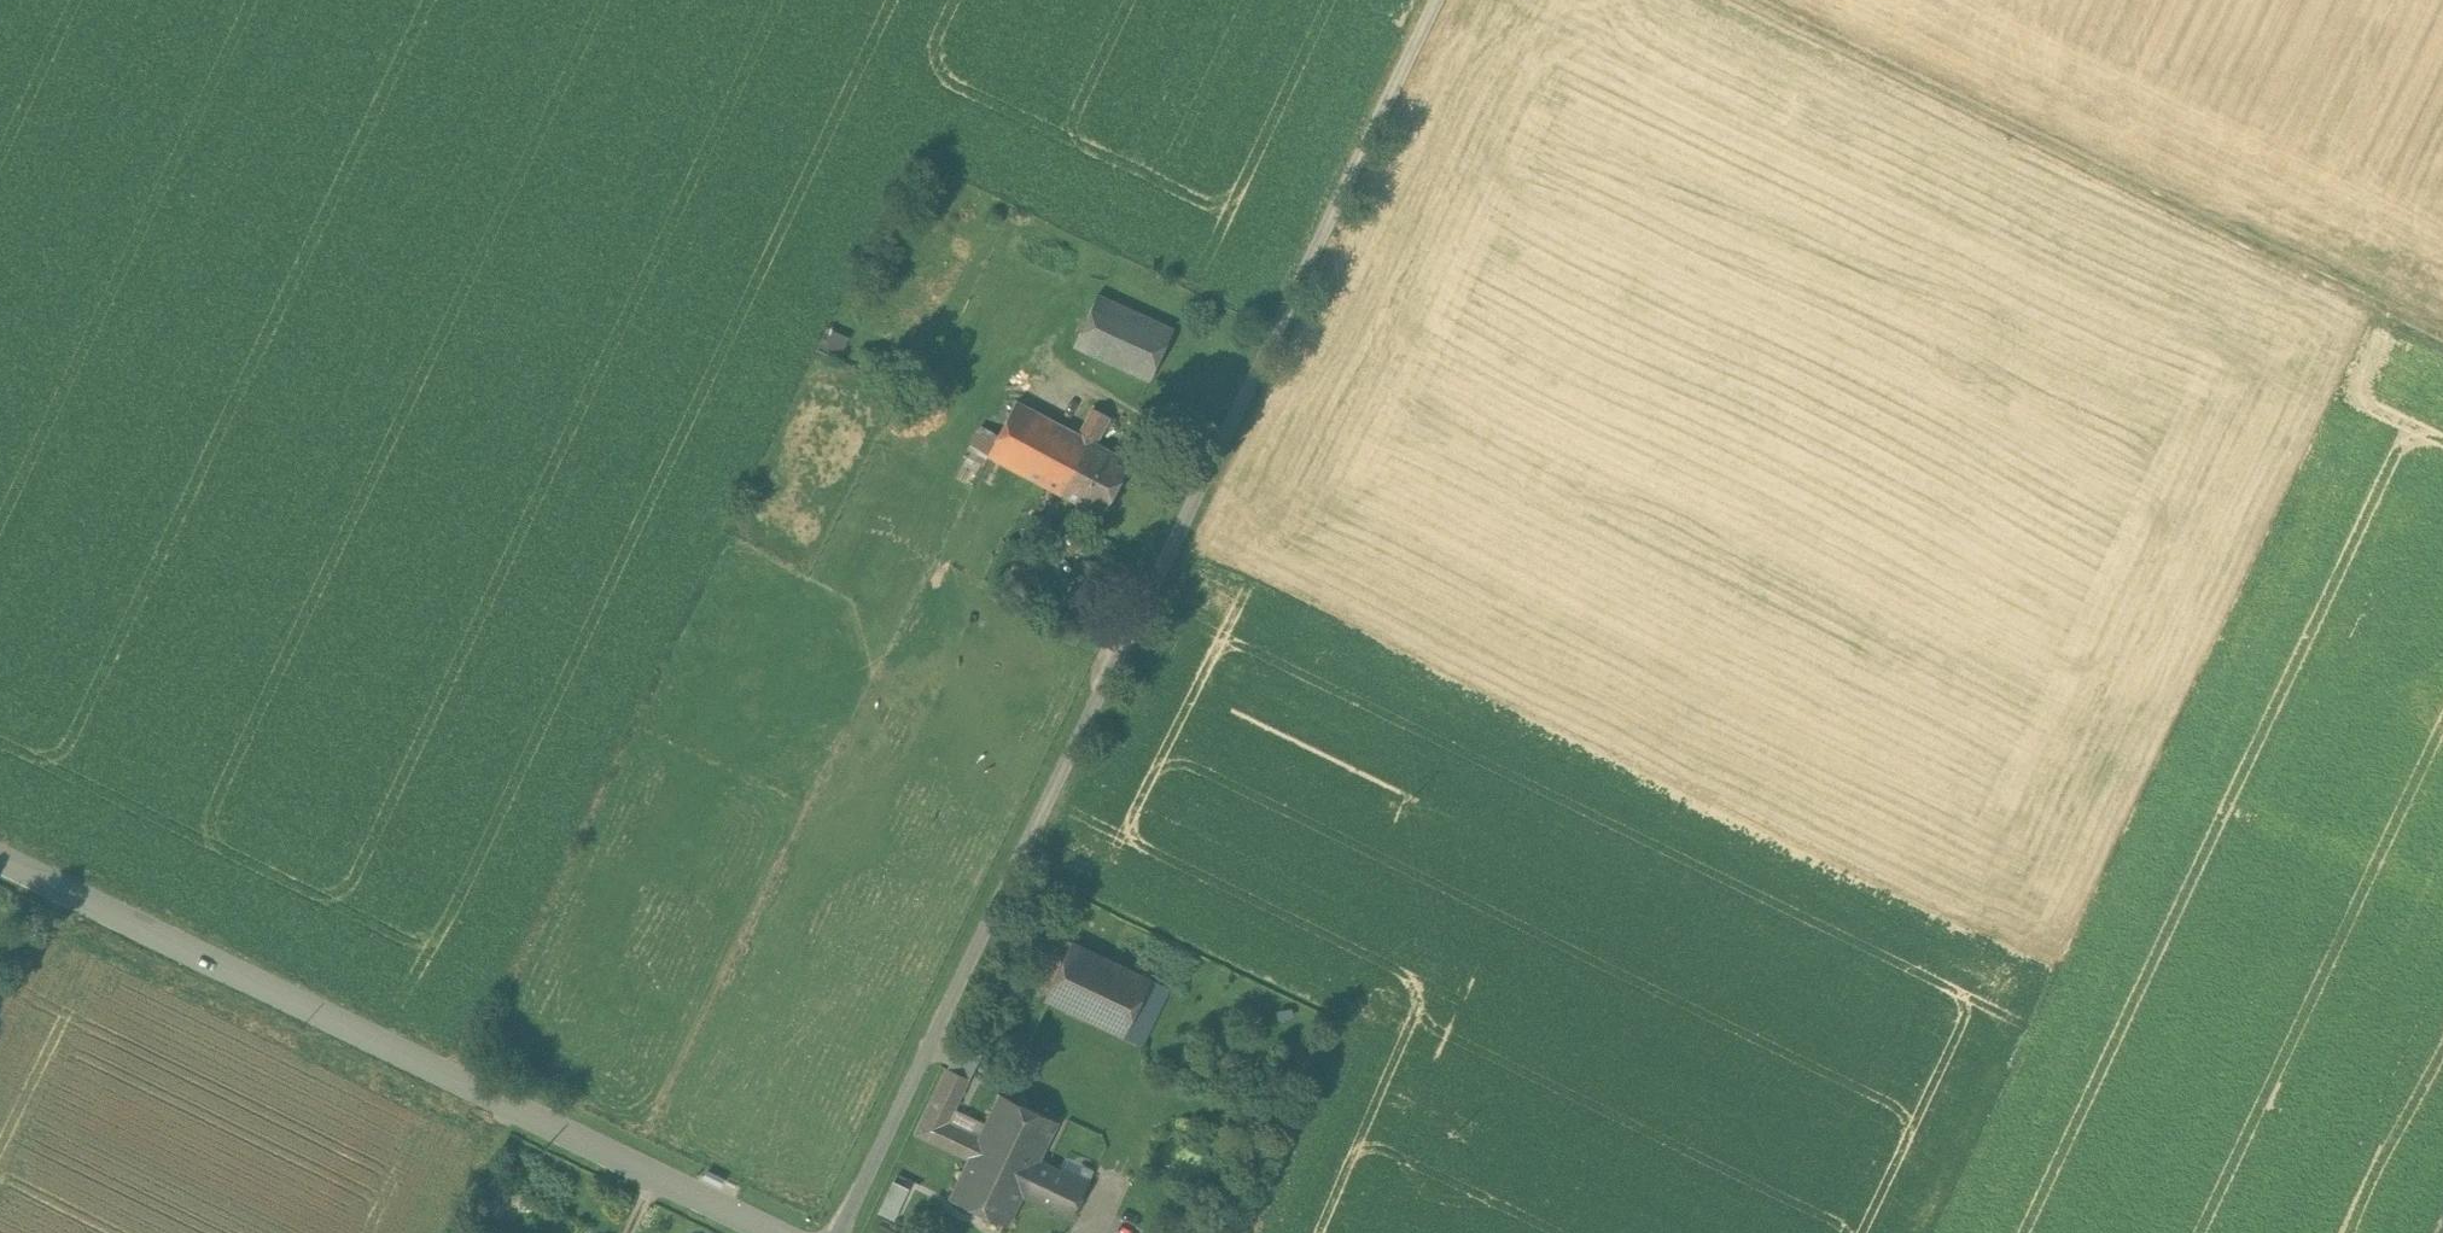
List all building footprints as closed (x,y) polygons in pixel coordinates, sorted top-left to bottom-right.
[(1174,328),(1098,293),(1074,346),(1149,380),(1174,328)] [(844,347),(850,335),(829,325),(824,338),(844,347)] [(839,360),(844,347),(824,338),(818,350),(839,360)] [(1078,433),(1016,401),(998,435),(982,427),(967,455),(984,464),(989,456),(1102,516),(1131,461),(1096,443),(1110,417),(1092,408),(1078,433)] [(1169,987),(1072,941),(1045,999),(1141,1045),(1169,987)] [(947,1068),(969,1078),(983,1051),(960,1041),(947,1068)] [(947,1068),(916,1133),(969,1159),(980,1137),(948,1122),(969,1078),(947,1068)] [(1058,1122),(1001,1094),(982,1131),(1040,1159),(1058,1122)] [(1040,1159),(982,1131),(980,1137),(969,1159),(951,1198),(1008,1226),(1023,1195),(1071,1218),(1087,1183),(1060,1169),(1040,1159)] [(1060,1169),(1087,1183),(1094,1168),(1067,1156),(1060,1169)] [(880,1212),(897,1218),(910,1185),(893,1178),(880,1212)] [(900,1215),(924,1226),(935,1202),(911,1191),(900,1215)]
